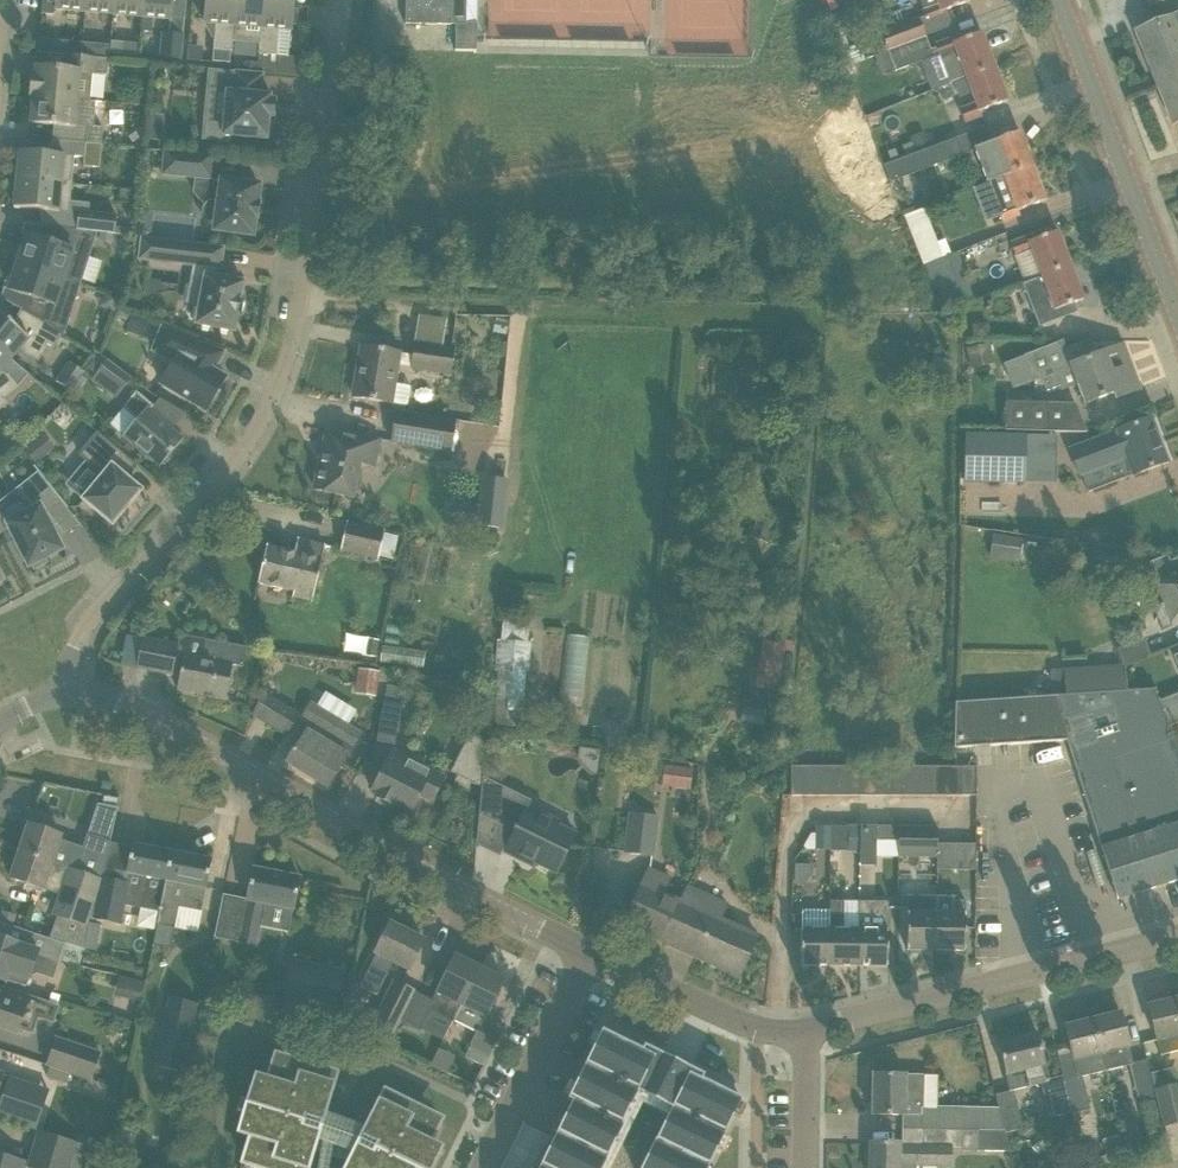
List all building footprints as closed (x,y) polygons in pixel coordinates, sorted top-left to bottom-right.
[(85,11),(86,0),(42,0),(41,7),(85,11)] [(113,14),(114,0),(86,0),(85,11),(113,14)] [(141,16),(143,0),(114,0),(113,14),(141,16)] [(140,31),(152,32),(153,17),(170,19),(172,0),(143,0),(141,16),(140,31)] [(199,17),(204,17),(203,23),(215,24),(212,61),(229,63),(231,42),(235,0),(205,0),(205,2),(201,1),(199,17)] [(260,45),(264,0),(235,0),(231,42),(260,45)] [(260,45),(259,53),(288,55),(291,25),(296,26),(297,11),(292,11),(293,0),(264,0),(260,45)] [(474,52),(475,25),(464,25),(465,0),(405,0),(404,24),(450,26),(450,25),(454,25),(453,51),(474,52)] [(848,9),(851,8),(870,0),(844,0),(848,9)] [(927,24),(944,17),(942,13),(969,2),(969,0),(920,0),(924,10),(922,11),(927,24)] [(1135,29),(1158,87),(1177,78),(1177,12),(1171,15),(1135,29)] [(873,36),(879,54),(888,50),(926,37),(918,17),(881,31),(882,33),(873,36)] [(167,58),(180,59),(184,20),(170,19),(167,58)] [(955,52),(965,78),(994,67),(980,32),(953,43),(951,38),(933,45),(939,58),(955,52)] [(888,50),(896,71),(933,57),(926,37),(888,50)] [(37,53),(61,55),(62,43),(38,40),(37,53)] [(118,54),(133,56),(134,44),(119,42),(118,54)] [(30,96),(33,97),(79,101),(88,102),(91,75),(106,77),(108,60),(63,56),(63,57),(73,58),(72,71),(36,68),(35,76),(31,76),(30,96)] [(300,76),(301,61),(277,59),(275,74),(300,76)] [(244,61),(243,71),(255,72),(256,63),(244,61)] [(959,110),(964,123),(981,117),(979,112),(1007,101),(994,67),(965,78),(975,104),(959,110)] [(544,68),(544,83),(557,83),(557,68),(544,68)] [(557,68),(557,83),(570,83),(571,69),(557,68)] [(205,116),(203,138),(231,140),(231,137),(242,138),(265,140),(267,117),(272,118),(273,103),(269,102),(269,98),(260,97),(262,76),(238,74),(210,72),(208,72),(206,91),(208,91),(227,93),(225,117),(205,116)] [(577,76),(577,91),(590,91),(591,77),(577,76)] [(604,77),(603,91),(617,92),(617,77),(604,77)] [(617,77),(617,92),(630,92),(630,78),(617,77)] [(1158,87),(1173,125),(1177,123),(1177,78),(1158,87)] [(664,79),(663,93),(677,93),(677,79),(664,79)] [(684,79),(684,93),(697,94),(697,79),(684,79)] [(697,79),(697,94),(710,94),(711,80),(697,79)] [(724,80),(724,94),(737,95),(737,80),(724,80)] [(737,80),(737,95),(750,95),(750,81),(737,80)] [(85,144),(85,143),(86,126),(77,126),(79,101),(33,97),(31,124),(53,126),(52,141),(85,144)] [(145,140),(162,141),(164,115),(147,113),(145,140)] [(135,132),(128,137),(133,143),(139,138),(135,132)] [(923,132),(909,137),(916,153),(929,147),(923,132)] [(989,138),(972,144),(975,150),(977,157),(987,183),(1003,177),(1032,166),(1019,132),(996,141),(991,143),(989,138)] [(907,157),(914,174),(962,155),(955,138),(941,144),(929,148),(930,148),(907,157)] [(83,167),(100,168),(102,145),(85,143),(85,144),(83,167)] [(16,180),(71,185),(74,157),(19,152),(16,180)] [(162,175),(210,180),(212,157),(164,152),(162,175)] [(879,157),(870,161),(877,178),(886,174),(879,157)] [(987,183),(1002,222),(1019,216),(1017,211),(1045,200),(1032,166),(1003,177),(987,183)] [(886,174),(877,178),(883,194),(892,190),(886,174)] [(14,208),(69,213),(71,185),(16,180),(14,208)] [(214,231),(252,236),(255,218),(256,218),(258,204),(257,204),(259,186),(221,181),(218,203),(214,202),(210,203),(206,205),(204,208),(203,216),(204,220),(207,223),(211,225),(215,225),(214,231)] [(905,216),(924,264),(951,254),(945,239),(938,242),(924,208),(905,216)] [(96,232),(114,234),(116,215),(79,211),(76,230),(96,232)] [(892,211),(883,214),(890,231),(899,228),(892,211)] [(14,262),(80,283),(96,232),(76,230),(54,228),(49,243),(27,236),(23,250),(18,248),(14,262)] [(1021,283),(1022,284),(1070,266),(1057,231),(1029,242),(1027,237),(1010,244),(1025,282),(1021,283)] [(139,260),(151,261),(153,240),(141,239),(140,251),(139,260)] [(176,243),(174,264),(194,266),(187,303),(199,305),(196,325),(234,332),(237,315),(241,316),(240,317),(242,318),(245,300),(244,300),(243,301),(240,300),(243,283),(214,278),(216,269),(221,269),(223,248),(176,243)] [(938,290),(945,310),(974,300),(958,252),(951,254),(924,264),(924,265),(925,264),(934,291),(938,290)] [(61,333),(63,334),(80,283),(14,262),(9,276),(14,277),(10,291),(32,298),(27,313),(61,333)] [(1022,284),(1038,326),(1076,312),(1073,304),(1083,300),(1070,266),(1022,284)] [(11,359),(22,345),(39,357),(46,343),(53,347),(61,333),(27,313),(21,310),(12,325),(0,315),(0,350),(11,359)] [(414,339),(443,343),(448,317),(418,312),(414,339)] [(131,316),(126,331),(142,337),(148,322),(131,316)] [(987,323),(971,324),(972,340),(988,339),(987,323)] [(155,345),(151,353),(174,362),(160,385),(205,411),(209,406),(211,407),(220,392),(218,391),(225,377),(213,370),(224,351),(162,327),(155,345)] [(708,334),(707,381),(732,382),(733,335),(708,334)] [(733,335),(732,382),(758,383),(759,335),(733,335)] [(1077,384),(1084,404),(1113,393),(1115,398),(1140,389),(1123,345),(1096,356),(1090,341),(1065,351),(1062,342),(1026,356),(1034,381),(1042,378),(1047,391),(1060,386),(1061,390),(1077,384)] [(412,368),(449,375),(454,349),(416,342),(412,368)] [(966,351),(970,369),(994,363),(990,345),(966,351)] [(390,403),(407,406),(410,386),(394,383),(399,353),(362,347),(353,398),(390,404),(390,403)] [(6,403),(1,397),(16,386),(2,370),(11,359),(0,350),(0,407),(6,403)] [(95,375),(120,394),(131,378),(107,360),(95,375)] [(952,376),(952,393),(961,394),(962,376),(952,376)] [(122,437),(159,468),(162,465),(165,465),(171,458),(170,455),(183,440),(149,412),(153,407),(136,392),(122,408),(137,420),(122,437)] [(952,393),(951,411),(961,411),(961,394),(952,393)] [(1005,430),(1086,432),(1076,405),(1006,403),(1005,430)] [(392,443),(449,452),(454,422),(396,413),(392,443)] [(515,416),(514,434),(523,434),(525,416),(515,416)] [(1069,450),(1079,478),(1126,460),(1133,476),(1168,462),(1151,418),(1069,450)] [(692,430),(691,445),(705,445),(705,431),(692,430)] [(705,431),(705,445),(718,445),(718,431),(705,431)] [(39,432),(21,446),(36,463),(53,449),(39,432)] [(314,490),(352,498),(359,464),(373,467),(379,440),(351,434),(350,437),(326,432),(314,490)] [(743,432),(743,446),(756,446),(756,432),(743,432)] [(756,432),(756,446),(769,447),(770,432),(756,432)] [(83,500),(112,525),(140,491),(125,479),(136,466),(98,433),(79,455),(104,476),(83,500)] [(1026,435),(965,434),(964,482),(1025,484),(1026,435)] [(797,440),(797,455),(810,455),(811,441),(797,440)] [(943,447),(943,465),(953,465),(953,448),(943,447)] [(686,452),(685,466),(698,466),(699,452),(686,452)] [(699,452),(698,466),(712,467),(712,452),(699,452)] [(725,453),(725,467),(738,467),(739,453),(725,453)] [(739,453),(738,467),(752,468),(752,453),(739,453)] [(765,454),(765,468),(778,469),(778,454),(765,454)] [(778,454),(778,469),(791,469),(792,455),(778,454)] [(943,465),(943,483),(952,483),(953,465),(943,465)] [(517,471),(516,489),(525,490),(527,472),(517,471)] [(28,512),(6,522),(28,566),(31,565),(33,571),(48,563),(46,558),(62,550),(45,515),(61,502),(62,501),(39,472),(17,490),(28,512)] [(501,528),(507,481),(483,478),(480,507),(477,525),(501,528)] [(516,489),(514,506),(524,507),(525,490),(516,489)] [(340,550),(378,559),(385,532),(370,528),(347,523),(340,550)] [(942,529),(941,547),(951,547),(951,529),(942,529)] [(990,558),(1018,563),(1022,539),(994,535),(990,558)] [(292,598),(312,602),(325,546),(297,539),(294,553),(266,546),(258,584),(293,592),(292,598)] [(1148,563),(1156,582),(1144,587),(1155,612),(1163,609),(1171,628),(1177,625),(1177,558),(1170,562),(1168,555),(1148,563)] [(948,566),(948,584),(957,584),(958,566),(948,566)] [(948,584),(947,601),(957,602),(957,584),(948,584)] [(510,611),(509,632),(570,634),(571,618),(596,618),(597,590),(547,589),(546,612),(510,611)] [(136,667),(173,674),(178,645),(142,638),(136,667)] [(366,639),(364,656),(377,657),(378,641),(366,639)] [(513,639),(512,660),(548,661),(548,685),(598,686),(599,658),(574,657),(574,641),(513,639)] [(177,689),(226,699),(233,665),(243,667),(247,648),(214,642),(211,660),(184,655),(177,689)] [(727,664),(725,714),(749,715),(748,751),(769,752),(771,690),(754,690),(755,665),(727,664)] [(1124,664),(1050,669),(1052,697),(1126,692),(1126,691),(1124,664)] [(359,669),(355,694),(376,697),(378,681),(383,682),(384,672),(359,669)] [(388,685),(385,700),(398,702),(401,688),(388,685)] [(511,707),(510,728),(572,730),(572,714),(597,714),(598,686),(548,685),(547,708),(511,707)] [(1117,900),(1177,880),(1177,751),(1172,736),(1168,727),(1166,722),(1158,701),(1153,690),(1126,692),(1052,697),(955,703),(954,748),(1066,741),(1117,900)] [(253,716),(285,736),(298,715),(265,695),(253,716)] [(377,741),(395,745),(402,704),(385,700),(377,741)] [(299,742),(286,763),(327,787),(360,733),(347,726),(316,707),(311,704),(302,719),(310,724),(299,742)] [(1168,727),(1172,736),(1177,751),(1177,723),(1168,727)] [(485,742),(469,733),(449,771),(457,775),(454,781),(468,788),(471,782),(481,787),(485,742)] [(394,804),(411,812),(420,794),(432,801),(443,779),(392,753),(372,792),(377,795),(376,798),(392,807),(394,804)] [(670,783),(672,767),(637,761),(634,777),(670,783)] [(833,766),(833,795),(847,795),(847,765),(833,766)] [(847,765),(847,795),(861,795),(861,766),(847,765)] [(861,766),(861,795),(890,795),(890,765),(861,766)] [(890,765),(890,795),(904,795),(904,765),(890,765)] [(904,765),(904,795),(960,795),(960,765),(904,765)] [(960,765),(960,795),(975,795),(975,765),(960,765)] [(791,766),(791,795),(833,795),(833,766),(791,766)] [(763,775),(749,775),(749,792),(763,792),(763,775)] [(482,777),(479,815),(515,833),(505,853),(526,863),(528,860),(536,864),(556,874),(575,835),(542,819),(543,815),(528,808),(532,802),(482,777)] [(627,813),(622,854),(655,858),(655,855),(660,817),(627,813)] [(19,852),(99,879),(102,866),(110,843),(109,843),(88,836),(83,850),(59,842),(61,836),(28,825),(19,852)] [(859,852),(860,851),(860,825),(849,825),(849,827),(830,827),(830,850),(831,850),(848,851),(848,852),(859,852)] [(860,851),(877,851),(877,840),(898,840),(898,826),(860,825),(860,851)] [(802,849),(830,850),(830,827),(815,826),(815,833),(811,833),(802,849)] [(898,857),(937,857),(937,843),(937,827),(898,826),(898,840),(898,857)] [(937,868),(975,868),(976,843),(937,843),(937,857),(937,868)] [(159,910),(160,911),(171,853),(131,845),(126,874),(125,882),(99,877),(99,879),(89,919),(120,924),(124,904),(159,910)] [(19,852),(10,879),(33,887),(60,896),(54,914),(53,917),(56,918),(83,927),(85,921),(86,919),(99,879),(19,852)] [(157,925),(175,929),(178,913),(177,913),(178,907),(202,911),(203,903),(211,860),(171,853),(160,911),(157,925)] [(219,918),(215,936),(238,941),(238,943),(255,946),(260,921),(263,905),(293,910),(295,901),(300,878),(253,869),(247,900),(246,901),(247,902),(244,918),(243,918),(242,923),(219,918)] [(623,926),(663,943),(681,903),(680,903),(662,894),(669,879),(649,870),(642,885),(632,881),(624,900),(633,905),(623,926)] [(680,897),(685,881),(671,876),(666,892),(680,897)] [(663,943),(738,977),(756,937),(719,920),(726,905),(687,888),(680,903),(681,903),(663,943)] [(906,950),(936,951),(936,895),(907,895),(906,950)] [(936,951),(965,951),(965,900),(953,900),(953,895),(936,895),(936,951)] [(800,966),(830,966),(830,929),(830,901),(829,901),(829,910),(805,910),(803,913),(803,929),(801,929),(800,966)] [(830,929),(830,966),(858,966),(858,929),(844,929),(844,901),(830,901),(830,929)] [(858,966),(887,967),(888,902),(859,901),(858,929),(858,966)] [(0,912),(0,922),(13,925),(16,914),(0,910),(0,912)] [(95,924),(91,923),(85,948),(96,951),(100,925),(95,924)] [(361,986),(378,995),(393,963),(409,971),(424,941),(389,924),(375,954),(376,955),(361,986)] [(145,975),(163,980),(175,931),(157,926),(145,975)] [(6,982),(7,980),(26,987),(29,977),(37,953),(59,960),(78,967),(82,958),(84,950),(50,938),(24,929),(24,931),(19,945),(14,944),(0,939),(0,980),(6,982)] [(414,991),(403,1016),(424,1026),(429,1015),(451,1025),(453,1020),(461,1005),(461,1006),(479,969),(454,956),(443,978),(436,993),(433,1000),(414,991)] [(283,1004),(334,1015),(343,969),(292,959),(283,1004)] [(461,1005),(453,1020),(477,1032),(465,1057),(483,1067),(499,1034),(482,1025),(486,1018),(504,981),(479,969),(461,1006),(461,1005)] [(119,976),(115,996),(139,1001),(144,982),(119,976)] [(390,1042),(403,1016),(414,991),(392,980),(367,1032),(390,1042)] [(17,1034),(24,1013),(52,1022),(58,1006),(0,986),(0,1028),(17,1034)] [(1160,1056),(1177,1052),(1177,1011),(1175,1000),(1148,1007),(1156,1041),(1156,1040),(1160,1056)] [(1117,1014),(1093,1020),(1101,1054),(1106,1070),(1105,1070),(1106,1071),(1130,1065),(1129,1064),(1132,1063),(1128,1047),(1129,1047),(1126,1037),(1120,1014),(1117,1014)] [(165,1016),(154,1066),(181,1073),(193,1023),(165,1016)] [(1070,1026),(1065,1027),(1071,1050),(1073,1061),(1074,1061),(1078,1077),(1082,1076),(1082,1077),(1106,1071),(1105,1070),(1106,1070),(1101,1054),(1093,1020),(1070,1026)] [(601,1032),(535,1167),(708,1167),(741,1101),(702,1081),(704,1077),(644,1048),(642,1052),(601,1032)] [(1042,1084),(1050,1118),(1071,1113),(1063,1081),(1063,1078),(1048,1081),(1045,1066),(1037,1034),(998,1044),(1010,1092),(1042,1084)] [(46,1065),(91,1081),(100,1054),(55,1039),(46,1065)] [(335,1079),(271,1060),(264,1081),(253,1078),(252,1081),(253,1082),(238,1129),(237,1129),(236,1132),(248,1136),(241,1158),(274,1167),(308,1167),(335,1079)] [(1132,1063),(1129,1064),(1130,1065),(1139,1102),(1155,1098),(1154,1093),(1154,1092),(1147,1064),(1146,1060),(1132,1063)] [(1,1097),(0,1100),(0,1119),(36,1131),(50,1090),(8,1076),(8,1077),(4,1076),(0,1074),(0,1097),(1,1097)] [(902,1129),(1004,1131),(998,1108),(937,1107),(938,1077),(872,1076),(871,1115),(902,1116),(902,1129)] [(1063,1078),(1063,1081),(1071,1113),(1072,1113),(1072,1115),(1091,1110),(1082,1077),(1082,1076),(1078,1077),(1072,1078),(1064,1080),(1063,1078)] [(1156,1097),(1162,1123),(1177,1119),(1177,1109),(1173,1088),(1154,1093),(1155,1098),(1156,1097)] [(1005,1137),(1006,1137),(1006,1134),(1022,1129),(1014,1096),(997,1101),(999,1108),(998,1108),(1004,1131),(1005,1137)] [(380,1097),(345,1167),(432,1167),(439,1154),(440,1155),(442,1151),(431,1146),(441,1126),(380,1097)] [(351,1150),(360,1122),(328,1112),(319,1140),(351,1150)] [(870,1167),(917,1167),(917,1166),(951,1167),(951,1150),(973,1151),(978,1151),(978,1136),(979,1130),(902,1129),(902,1147),(898,1147),(898,1144),(895,1144),(871,1144),(870,1167)] [(1120,1137),(1122,1149),(1137,1145),(1133,1133),(1120,1137)] [(28,1167),(71,1167),(78,1145),(38,1134),(29,1166),(28,1167)] [(1119,1135),(1102,1140),(1107,1154),(1122,1149),(1120,1137),(1119,1137),(1119,1135)] [(112,1140),(108,1151),(123,1156),(126,1144),(112,1140)] [(25,1165),(7,1159),(0,1157),(0,1167),(24,1167),(25,1165)]
